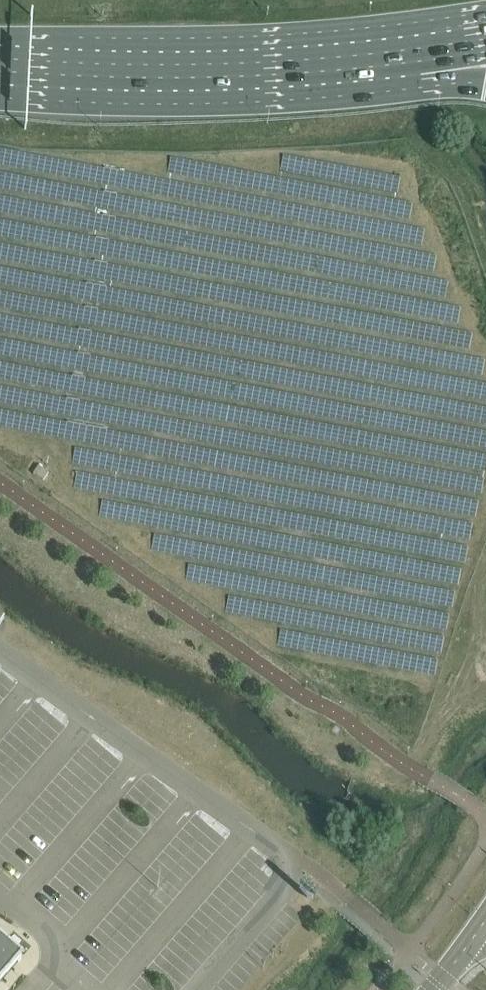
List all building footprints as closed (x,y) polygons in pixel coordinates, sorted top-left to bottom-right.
[(21,958),(0,940),(0,983),(21,958)]
